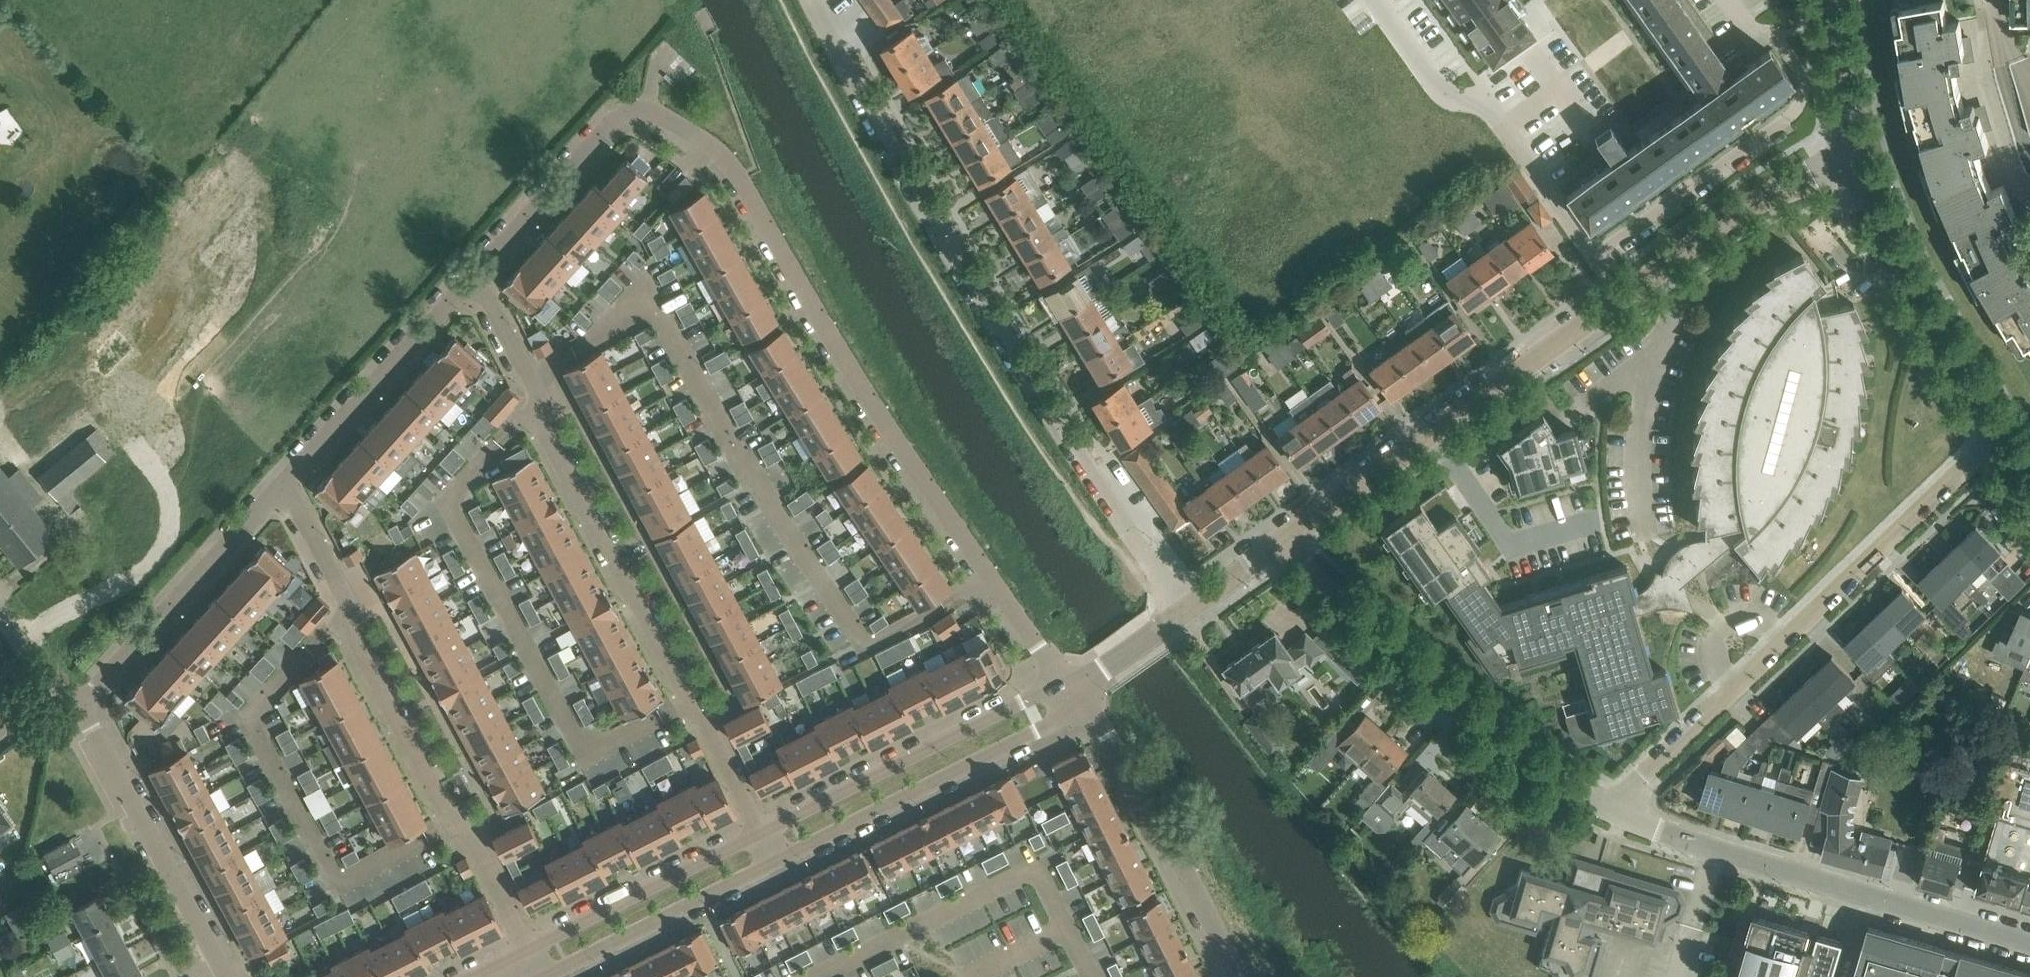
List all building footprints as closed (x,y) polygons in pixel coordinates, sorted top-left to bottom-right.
[(881,0),(861,0),(868,9),(881,0)] [(894,4),(891,0),(881,0),(868,9),(875,19),(895,6),(894,4)] [(906,0),(900,0),(894,4),(895,6),(904,16),(905,18),(914,12),(906,0)] [(972,2),(970,0),(953,0),(951,1),(958,12),(972,2)] [(1493,65),(1509,53),(1534,35),(1513,4),(1510,0),(1447,0),(1493,65)] [(1691,82),(1702,97),(1627,150),(1611,128),(1595,139),(1612,162),(1607,166),(1604,168),(1576,188),(1566,195),(1567,196),(1588,226),(1598,219),(1602,216),(1605,214),(1619,204),(1791,81),(1769,50),(1759,57),(1756,59),(1746,66),(1736,53),(1722,62),(1678,0),(1633,0),(1691,82)] [(1916,5),(1916,4),(1916,3),(1916,1),(1916,0),(1896,0),(1896,1),(1896,3),(1896,4),(1900,29),(1898,30),(1906,75),(1908,75),(1911,97),(1910,97),(1910,99),(1912,98),(1918,120),(1916,120),(1930,164),(1932,164),(1938,185),(1937,186),(1937,187),(1939,187),(1948,208),(1946,209),(1965,251),(1967,250),(1976,270),(1974,271),(1975,273),(1976,272),(1988,291),(1986,292),(2009,331),(2011,330),(2024,352),(2026,354),(2027,355),(2028,356),(2029,356),(2029,267),(2019,249),(2011,229),(2019,226),(2016,219),(2025,215),(2017,198),(2011,201),(2004,184),(1993,189),(1984,169),(1978,149),(1990,145),(1985,128),(1991,126),(1985,108),(1976,111),(1974,104),(1965,107),(1959,86),(1955,66),(1965,64),(1963,57),(1973,55),(1970,37),(1963,38),(1960,20),(1948,22),(1944,0),(1916,5)] [(2013,19),(2014,19),(2014,12),(2029,12),(2029,0),(2013,0),(2013,19)] [(884,31),(904,16),(895,6),(875,19),(884,31)] [(986,51),(1001,40),(994,30),(978,41),(986,51)] [(925,35),(916,38),(912,31),(882,48),(896,70),(925,53),(933,48),(925,35)] [(1011,55),(1004,44),(989,55),(996,65),(1011,55)] [(944,58),(933,65),(925,53),(896,70),(909,92),(938,74),(941,80),(953,72),(944,58)] [(940,120),(970,102),(982,95),(968,73),(927,98),(940,120)] [(1019,98),(1042,84),(1037,77),(1014,91),(1019,98)] [(1042,84),(1019,98),(1027,109),(1042,99),(1041,98),(1048,94),(1042,84)] [(970,102),(940,120),(953,141),(983,123),(995,116),(982,95),(970,102)] [(0,110),(0,143),(23,130),(9,105),(0,110)] [(966,162),(996,144),(1011,136),(1009,132),(1010,127),(1004,125),(997,114),(995,116),(983,123),(953,141),(966,162)] [(1052,145),(1068,134),(1061,124),(1045,135),(1052,145)] [(1078,148),(1071,139),(1056,150),(1063,160),(1078,148)] [(980,184),(997,174),(1009,166),(996,144),(966,162),(980,184)] [(647,176),(628,158),(602,187),(622,205),(648,177),(647,176)] [(1087,194),(1110,177),(1107,173),(1106,174),(1105,172),(1103,169),(1099,164),(1091,170),(1095,176),(1081,186),(1087,194)] [(987,196),(1000,218),(1043,192),(1028,167),(1015,175),(1017,178),(987,196)] [(1521,200),(1525,197),(1534,191),(1518,169),(1505,178),(1521,200)] [(680,186),(685,192),(686,192),(694,184),(686,176),(678,185),(680,186)] [(1109,197),(1118,191),(1110,180),(1111,179),(1110,177),(1087,194),(1094,203),(1107,194),(1109,197)] [(622,205),(602,187),(596,182),(580,199),(611,227),(627,210),(622,205)] [(1519,205),(1514,198),(1504,184),(1484,199),(1494,213),(1506,204),(1511,211),(1519,205)] [(677,203),(686,192),(685,192),(680,186),(678,185),(668,195),(677,203)] [(226,280),(282,210),(253,187),(197,257),(226,280)] [(1553,219),(1539,199),(1534,191),(1525,197),(1530,205),(1528,207),(1542,227),(1553,219)] [(684,233),(717,214),(705,192),(671,211),(684,233)] [(1043,221),(1035,208),(1048,199),(1043,192),(1000,218),(1013,239),(1043,221)] [(611,227),(580,199),(565,216),(595,244),(611,227)] [(1474,228),(1482,222),(1473,209),(1471,211),(1469,208),(1468,209),(1464,203),(1459,207),(1474,228)] [(1125,216),(1117,205),(1104,214),(1112,225),(1125,216)] [(1465,234),(1474,228),(1459,207),(1453,211),(1457,217),(1456,218),(1457,220),(1455,221),(1465,234)] [(729,235),(717,214),(684,233),(695,254),(729,235)] [(595,244),(565,216),(550,233),(580,261),(595,244)] [(634,232),(641,239),(652,227),(645,220),(634,232)] [(1120,240),(1135,230),(1128,220),(1113,230),(1120,240)] [(1064,227),(1051,235),(1043,221),(1013,239),(1026,260),(1056,242),(1069,234),(1064,227)] [(1509,236),(1530,264),(1551,249),(1530,221),(1509,236)] [(580,261),(550,233),(534,250),(565,278),(580,261)] [(653,250),(667,242),(662,234),(648,241),(653,250)] [(1139,234),(1124,245),(1131,254),(1145,243),(1139,234)] [(729,235),(695,254),(707,275),(741,256),(729,235)] [(1509,279),(1530,264),(1509,236),(1489,251),(1509,279)] [(1426,239),(1419,245),(1429,260),(1439,253),(1430,240),(1428,241),(1426,239)] [(657,259),(672,251),(667,242),(653,250),(657,259)] [(1069,264),(1060,249),(1056,242),(1026,260),(1040,282),(1069,264)] [(1420,503),(1382,530),(1432,599),(1445,589),(1447,592),(1445,594),(1473,632),(1465,637),(1491,673),(1506,663),(1503,653),(1514,649),(1518,665),(1565,651),(1564,645),(1574,642),(1593,707),(1588,709),(1566,716),(1570,730),(1574,736),(1582,741),(1590,741),(1597,739),(1660,720),(1659,717),(1677,711),(1665,668),(1652,672),(1635,614),(1658,608),(1661,607),(1665,607),(1668,606),(1672,606),(1675,607),(1678,607),(1682,608),(1685,609),(1685,608),(1684,608),(1682,607),(1681,607),(1679,606),(1678,606),(1679,587),(1704,566),(1721,553),(1733,542),(1759,572),(1758,574),(1759,574),(1764,567),(1775,554),(1779,560),(1797,531),(1802,536),(1816,506),(1821,510),(1831,478),(1838,481),(1844,448),(1850,451),(1852,418),(1859,420),(1857,386),(1864,387),(1858,354),(1865,354),(1855,322),(1862,321),(1854,303),(1854,302),(1852,303),(1853,304),(1828,309),(1823,285),(1825,283),(1802,255),(1803,255),(1802,254),(1806,251),(1803,247),(1798,250),(1775,267),(1781,273),(1768,281),(1753,292),(1759,296),(1734,318),(1740,322),(1718,347),(1725,350),(1706,378),(1713,379),(1698,409),(1705,410),(1693,442),(1700,442),(1693,475),(1700,474),(1696,507),(1703,506),(1704,530),(1709,529),(1709,539),(1708,539),(1707,539),(1706,539),(1705,539),(1704,539),(1700,539),(1697,539),(1694,540),(1691,541),(1687,542),(1684,544),(1683,545),(1682,545),(1682,546),(1681,546),(1678,548),(1676,550),(1673,553),(1671,555),(1669,558),(1667,561),(1665,564),(1664,568),(1663,571),(1662,575),(1657,573),(1657,571),(1656,571),(1655,574),(1654,577),(1652,579),(1651,582),(1649,584),(1647,586),(1644,588),(1642,590),(1639,592),(1635,593),(1630,576),(1627,565),(1618,536),(1512,567),(1491,573),(1478,555),(1475,551),(1480,547),(1456,514),(1442,523),(1437,516),(1433,515),(1430,517),(1420,503)] [(1425,264),(1414,248),(1404,255),(1416,270),(1425,264)] [(640,267),(647,260),(634,249),(628,256),(640,267)] [(565,278),(534,250),(519,267),(549,295),(565,278)] [(1489,294),(1509,279),(1489,251),(1469,265),(1489,294)] [(753,277),(741,256),(707,275),(719,296),(753,277)] [(1103,290),(1098,282),(1088,265),(1074,274),(1076,276),(1047,294),(1060,316),(1090,298),(1103,290)] [(1468,309),(1489,294),(1469,265),(1448,280),(1468,309)] [(533,312),(549,295),(519,267),(503,284),(513,293),(510,297),(520,306),(523,303),(533,312)] [(662,283),(677,276),(672,267),(658,275),(662,283)] [(1369,280),(1380,295),(1396,284),(1386,269),(1369,280)] [(1155,289),(1171,278),(1165,270),(1149,281),(1155,289)] [(610,275),(604,283),(616,294),(622,287),(623,287),(610,275)] [(753,277),(719,296),(731,316),(764,297),(753,277)] [(1176,286),(1182,282),(1178,277),(1173,281),(1171,278),(1155,289),(1162,298),(1177,288),(1176,286)] [(1371,301),(1380,295),(1369,280),(1364,284),(1365,286),(1362,288),(1371,301)] [(616,294),(604,283),(597,290),(609,301),(616,294)] [(731,316),(743,338),(777,319),(764,297),(731,316)] [(1074,337),(1104,319),(1090,298),(1060,316),(1074,337)] [(1453,354),(1474,339),(1454,312),(1456,310),(1449,299),(1425,316),(1432,325),(1453,354)] [(681,317),(695,309),(690,301),(676,308),(681,317)] [(1345,320),(1335,305),(1324,312),(1335,327),(1345,320)] [(573,316),(585,327),(592,320),(580,309),(573,316)] [(686,326),(700,318),(695,309),(681,317),(686,326)] [(1126,323),(1121,326),(1113,313),(1104,319),(1074,337),(1087,359),(1117,340),(1131,331),(1126,323)] [(1309,347),(1332,330),(1320,314),(1297,332),(1299,334),(1307,344),(1309,347)] [(1195,315),(1180,325),(1187,335),(1203,324),(1197,316),(1196,317),(1195,315)] [(1433,369),(1453,354),(1432,325),(1412,340),(1433,369)] [(640,344),(653,337),(648,327),(635,335),(640,344)] [(1207,327),(1190,339),(1198,350),(1214,339),(1207,327)] [(764,372),(797,351),(783,330),(780,332),(751,351),(764,372)] [(1294,354),(1307,344),(1299,334),(1287,343),(1286,343),(1285,343),(1280,335),(1271,341),(1287,363),(1296,357),(1294,354)] [(469,382),(486,364),(474,354),(477,351),(468,342),(465,345),(455,336),(439,354),(469,382)] [(553,349),(548,340),(534,347),(539,357),(549,352),(553,349)] [(1135,342),(1122,349),(1117,340),(1087,359),(1100,381),(1118,369),(1121,374),(1138,363),(1144,359),(1135,342)] [(1412,383),(1433,369),(1412,340),(1392,354),(1412,383)] [(1278,369),(1287,363),(1271,341),(1264,346),(1269,353),(1267,354),(1278,369)] [(721,367),(732,361),(726,349),(715,355),(721,367)] [(577,392),(613,372),(602,351),(566,371),(577,392)] [(797,351),(764,372),(777,392),(809,372),(797,351)] [(424,371),(454,399),(469,382),(439,354),(424,371)] [(1392,398),(1412,383),(1392,354),(1371,369),(1392,398)] [(711,372),(721,367),(715,355),(705,361),(711,372)] [(657,374),(670,367),(665,358),(652,365),(657,374)] [(1227,360),(1212,370),(1219,380),(1235,369),(1230,362),(1229,362),(1227,360)] [(662,384),(675,377),(670,367),(657,374),(662,384)] [(1381,406),(1369,390),(1352,367),(1343,373),(1351,384),(1339,392),(1360,421),(1381,406)] [(454,399),(424,371),(408,388),(439,415),(454,399)] [(588,412),(624,392),(613,372),(577,392),(588,412)] [(809,372),(777,392),(789,412),(822,392),(809,372)] [(1242,372),(1232,379),(1254,411),(1268,401),(1254,382),(1251,385),(1242,372)] [(1360,421),(1339,392),(1331,379),(1310,394),(1340,435),(1360,421)] [(1238,397),(1227,382),(1217,390),(1228,404),(1238,397)] [(1107,423),(1137,405),(1124,383),(1094,401),(1107,423)] [(520,398),(509,388),(508,387),(501,395),(513,406),(520,398)] [(393,405),(423,432),(439,415),(408,388),(393,405)] [(599,432),(635,412),(624,392),(588,412),(599,432)] [(789,412),(802,433),(835,412),(822,392),(789,412)] [(1319,450),(1340,435),(1310,394),(1289,408),(1299,421),(1319,450)] [(1151,426),(1150,425),(1160,419),(1152,395),(1137,405),(1107,423),(1121,445),(1151,426)] [(678,414),(692,407),(687,398),(673,405),(678,414)] [(735,416),(749,408),(744,400),(730,408),(735,416)] [(423,432),(393,405),(378,421),(408,449),(423,432)] [(684,424),(697,417),(692,407),(678,414),(684,424)] [(739,425),(754,417),(749,408),(735,416),(739,425)] [(1183,414),(1193,428),(1202,421),(1192,408),(1183,414)] [(610,452),(646,432),(635,412),(599,432),(610,452)] [(835,412),(802,433),(815,453),(847,433),(835,412)] [(497,424),(485,413),(478,420),(490,431),(497,424)] [(1189,431),(1193,428),(1183,414),(1179,418),(1189,431)] [(1551,425),(1547,419),(1543,414),(1497,447),(1509,464),(1517,491),(1562,478),(1560,471),(1584,464),(1574,429),(1556,435),(1549,426),(1551,425)] [(490,431),(478,420),(471,428),(483,439),(484,438),(490,431)] [(408,449),(378,421),(362,438),(393,466),(408,449)] [(1298,465),(1319,450),(1299,421),(1278,436),(1298,465)] [(68,490),(115,452),(97,429),(39,475),(70,514),(81,506),(68,490)] [(621,472),(657,452),(646,432),(610,452),(621,472)] [(815,453),(828,474),(861,454),(847,433),(815,453)] [(347,455),(377,483),(393,466),(362,438),(347,455)] [(700,455),(713,447),(708,438),(695,445),(700,455)] [(763,456),(777,448),(773,440),(758,447),(763,456)] [(1267,444),(1254,453),(1246,442),(1238,448),(1246,459),(1267,488),(1288,473),(1267,444)] [(1128,467),(1148,452),(1142,443),(1122,458),(1128,467)] [(466,458),(454,447),(447,454),(459,465),(466,458)] [(508,472),(532,458),(526,447),(501,460),(508,472)] [(705,464),(719,457),(713,447),(700,455),(705,464)] [(768,465),(782,457),(777,448),(763,456),(768,465)] [(632,492),(668,472),(657,452),(621,472),(632,492)] [(1135,475),(1155,461),(1148,452),(1128,467),(1135,475)] [(459,465),(447,454),(440,461),(452,472),(453,472),(459,465)] [(331,472),(362,500),(377,483),(347,455),(331,472)] [(507,503),(546,482),(532,458),(508,472),(494,479),(507,503)] [(1246,502),(1267,488),(1246,459),(1226,473),(1246,502)] [(1142,486),(1163,472),(1155,461),(1135,475),(1142,486)] [(882,485),(868,465),(836,486),(850,507),(882,485)] [(20,565),(56,536),(44,520),(34,508),(21,492),(33,482),(21,466),(19,468),(8,476),(0,466),(0,541),(20,565)] [(1246,502),(1226,473),(1221,466),(1200,481),(1226,517),(1246,502)] [(335,507),(346,517),(362,500),(331,472),(315,490),(325,499),(322,502),(332,510),(335,507)] [(642,512),(678,492),(668,472),(632,492),(642,512)] [(1150,496),(1170,481),(1163,472),(1142,486),(1150,496)] [(722,495),(735,488),(730,478),(717,485),(722,495)] [(435,491),(423,480),(416,488),(428,499),(429,498),(435,492),(435,491)] [(1157,507),(1177,492),(1170,481),(1150,496),(1157,507)] [(1205,532),(1226,517),(1200,481),(1192,487),(1197,494),(1185,503),(1164,517),(1173,529),(1193,515),(1205,532)] [(519,527),(558,505),(546,482),(507,503),(519,527)] [(895,505),(882,485),(850,507),(864,527),(895,505)] [(805,507),(815,500),(807,489),(797,496),(805,507)] [(654,533),(690,513),(678,492),(642,512),(654,533)] [(1164,517),(1185,503),(1177,492),(1157,507),(1164,517)] [(795,514),(805,507),(797,496),(787,503),(795,514)] [(420,508),(408,497),(401,504),(413,516),(420,508)] [(728,518),(737,513),(730,500),(721,505),(728,518)] [(475,521),(485,515),(479,504),(469,510),(475,521)] [(532,550),(571,529),(558,505),(519,527),(532,550)] [(895,505),(864,527),(877,547),(909,525),(895,505)] [(481,532),(491,527),(485,515),(475,521),(481,532)] [(669,560),(705,541),(693,520),(657,539),(669,560)] [(396,543),(405,538),(397,524),(388,528),(396,543)] [(909,525),(877,547),(891,567),(922,545),(909,525)] [(2009,598),(2026,582),(2016,571),(2008,580),(1990,561),(2001,551),(1977,526),(1958,544),(1990,578),(2009,598)] [(743,546),(752,541),(745,528),(736,533),(743,546)] [(544,573),(583,552),(571,529),(532,550),(544,573)] [(823,555),(836,546),(831,537),(817,546),(823,555)] [(680,580),(716,561),(705,541),(669,560),(680,580)] [(743,546),(750,559),(760,554),(752,541),(743,546)] [(279,590),(296,572),(287,564),(284,562),(287,559),(278,550),(275,553),(265,544),(249,562),(279,590)] [(1980,588),(1990,578),(1958,544),(1939,562),(1963,587),(1981,606),(1989,598),(1980,588)] [(936,565),(922,545),(891,567),(904,586),(936,565)] [(829,563),(842,554),(836,546),(823,555),(829,563)] [(358,548),(344,555),(343,556),(349,565),(361,558),(363,557),(358,548)] [(449,565),(459,559),(453,548),(443,553),(449,565)] [(500,567),(510,561),(504,550),(494,556),(500,567)] [(388,597),(427,575),(415,552),(375,573),(388,597)] [(557,596),(596,575),(583,552),(544,573),(557,596)] [(293,557),(287,564),(296,572),(302,565),(293,557)] [(455,576),(465,570),(459,559),(449,565),(455,576)] [(506,578),(516,573),(510,561),(500,567),(506,578)] [(690,600),(726,581),(716,561),(680,580),(690,600)] [(234,579),(264,607),(279,590),(249,562),(234,579)] [(1951,598),(1963,587),(1939,562),(1920,580),(1940,601),(1934,607),(1965,640),(1974,632),(1965,622),(1969,618),(1951,598)] [(936,565),(904,586),(918,607),(950,585),(936,565)] [(765,586),(774,581),(767,568),(757,573),(765,586)] [(401,620),(440,599),(427,575),(388,597),(401,620)] [(604,588),(603,588),(596,575),(557,596),(570,620),(590,610),(593,615),(613,604),(604,588)] [(850,594),(863,585),(858,577),(844,586),(850,594)] [(264,607),(234,579),(218,596),(249,624),(264,607)] [(701,620),(737,601),(726,581),(690,600),(701,620)] [(772,600),(781,594),(774,581),(765,586),(772,600)] [(856,603),(869,593),(863,585),(850,594),(856,603)] [(1927,613),(1917,603),(1903,588),(1884,607),(1907,632),(1927,613)] [(475,611),(485,606),(478,594),(468,600),(475,611)] [(330,606),(319,596),(318,595),(311,602),(323,614),(330,606)] [(203,613),(233,640),(249,624),(218,596),(203,613)] [(525,613),(535,608),(530,597),(519,602),(525,613)] [(413,643),(452,622),(440,599),(401,620),(413,643)] [(712,641),(748,621),(737,601),(701,620),(712,641)] [(618,616),(619,615),(613,604),(593,615),(590,610),(570,620),(586,650),(625,629),(618,616)] [(481,622),(491,617),(485,606),(475,611),(481,622)] [(1889,649),(1907,632),(1884,607),(1865,625),(1889,649)] [(531,625),(542,619),(535,608),(525,613),(531,625)] [(786,626),(796,621),(789,608),(779,613),(786,626)] [(1997,650),(2028,664),(2029,659),(2029,614),(2023,611),(2017,625),(2009,622),(1997,650)] [(952,632),(960,626),(951,612),(943,618),(952,632)] [(233,640),(203,613),(187,629),(218,657),(233,640)] [(875,631),(889,622),(883,614),(870,623),(875,631)] [(943,638),(952,632),(943,618),(934,624),(943,638)] [(280,621),(268,634),(276,641),(281,636),(288,628),(287,628),(280,621)] [(307,632),(295,621),(288,628),(300,639),(307,632)] [(723,661),(759,641),(748,621),(712,641),(723,661)] [(794,640),(803,635),(796,621),(786,626),(794,640)] [(426,666),(465,645),(452,622),(413,643),(426,666)] [(1869,668),(1889,649),(1865,625),(1846,643),(1869,668)] [(300,639),(288,628),(281,636),(293,647),(293,646),(300,639)] [(218,657),(187,629),(172,646),(202,674),(218,657)] [(599,673),(638,653),(625,629),(586,650),(599,673)] [(1275,632),(1250,650),(1278,688),(1299,672),(1296,667),(1306,660),(1310,664),(1324,650),(1306,632),(1292,646),(1287,650),(1275,632)] [(1935,643),(1925,633),(1915,642),(1926,652),(1935,643)] [(907,655),(916,650),(910,636),(900,641),(907,655)] [(500,657),(510,652),(503,641),(494,646),(500,657)] [(734,681),(770,661),(759,641),(723,661),(734,681)] [(899,658),(907,655),(900,641),(892,645),(899,658)] [(994,654),(988,642),(988,641),(967,652),(985,688),(1006,678),(1000,665),(1003,664),(997,652),(994,654)] [(465,645),(426,666),(433,680),(432,681),(438,692),(459,681),(462,686),(482,676),(465,645)] [(892,662),(899,658),(892,645),(885,649),(892,662)] [(157,663),(187,691),(202,674),(172,646),(157,663)] [(809,667),(818,662),(811,649),(801,654),(809,667)] [(882,667),(892,662),(885,649),(875,653),(882,667)] [(1992,649),(1983,667),(1996,673),(1999,667),(2009,672),(2015,659),(2014,658),(2004,654),(1992,649)] [(326,667),(338,660),(332,650),(320,657),(326,667)] [(554,667),(565,662),(559,650),(548,656),(554,667)] [(1224,669),(1249,704),(1265,693),(1260,686),(1263,685),(1272,698),(1280,691),(1278,688),(1250,650),(1224,669)] [(1907,669),(1916,660),(1906,650),(1897,658),(1907,669)] [(966,698),(985,688),(967,651),(947,661),(966,698)] [(611,696),(650,675),(638,653),(599,673),(611,696)] [(276,666),(264,654),(257,662),(269,673),(276,666)] [(1857,681),(1847,670),(1833,656),(1814,674),(1838,699),(1857,681)] [(314,701),(350,681),(338,660),(326,667),(302,680),(314,701)] [(510,676),(520,671),(514,660),(504,665),(510,676)] [(745,702),(781,682),(770,661),(734,681),(745,702)] [(947,661),(928,671),(927,671),(942,701),(941,702),(945,709),(966,698),(947,661)] [(2020,683),(2029,688),(2029,687),(2029,661),(2020,683)] [(269,673),(257,662),(250,669),(262,680),(263,680),(269,673)] [(560,678),(571,673),(565,662),(554,667),(560,678)] [(141,680),(172,708),(187,691),(157,663),(141,680)] [(828,682),(838,677),(831,664),(821,668),(828,682)] [(925,710),(941,702),(942,701),(927,671),(928,671),(926,667),(908,676),(925,710)] [(820,686),(828,682),(821,668),(814,672),(820,686)] [(813,690),(820,686),(814,672),(806,676),(813,690)] [(1836,718),(1846,708),(1838,699),(1814,674),(1795,692),(1819,717),(1852,752),(1860,744),(1836,718)] [(625,721),(664,700),(650,675),(611,696),(625,721)] [(456,722),(495,701),(482,676),(462,686),(459,681),(438,692),(447,709),(448,708),(456,722)] [(803,694),(813,690),(806,676),(797,681),(803,694)] [(908,718),(909,718),(925,710),(908,676),(890,685),(892,689),(893,689),(908,718)] [(172,708),(141,680),(125,697),(135,706),(133,709),(141,717),(141,718),(144,715),(156,725),(172,708)] [(325,721),(361,701),(350,681),(314,701),(325,721)] [(245,699),(233,688),(226,695),(238,707),(239,706),(245,700),(245,699)] [(909,718),(908,718),(893,689),(892,689),(873,698),(891,735),(912,725),(909,718)] [(768,708),(782,701),(777,692),(763,699),(768,708)] [(1800,735),(1819,717),(1795,692),(1763,722),(1779,739),(1788,743),(1803,748),(1800,735)] [(529,711),(539,706),(533,695),(523,700),(529,711)] [(580,714),(590,708),(584,697),(574,702),(580,714)] [(873,698),(854,708),(853,708),(868,738),(867,739),(871,746),(891,735),(873,698)] [(223,710),(211,699),(204,706),(217,717),(223,710)] [(1854,700),(1846,708),(1864,727),(1873,719),(1869,715),(1854,700)] [(335,741),(371,721),(361,701),(325,721),(335,741)] [(469,745),(508,724),(495,701),(456,722),(469,745)] [(726,721),(736,742),(770,725),(760,704),(726,721)] [(851,747),(867,739),(868,738),(853,708),(854,708),(852,704),(834,713),(851,747)] [(535,723),(545,717),(539,706),(529,711),(535,723)] [(586,725),(596,719),(590,708),(580,714),(586,725)] [(818,726),(819,726),(834,755),(835,755),(851,747),(834,713),(816,722),(818,726)] [(1358,763),(1385,732),(1365,715),(1339,745),(1329,736),(1309,759),(1320,768),(1339,747),(1358,763)] [(346,761),(382,741),(371,721),(335,741),(346,761)] [(211,738),(203,724),(203,723),(194,728),(202,742),(211,738)] [(481,768),(520,747),(508,724),(469,745),(481,768)] [(818,726),(799,736),(817,772),(838,762),(835,755),(834,755),(819,726),(818,726)] [(1764,749),(1773,741),(1759,726),(1727,757),(1721,774),(1711,771),(1701,804),(1726,812),(1740,769),(1741,767),(1749,757),(1759,745),(1764,749)] [(281,744),(295,737),(289,727),(276,735),(281,744)] [(1371,804),(1386,785),(1379,779),(1405,750),(1385,732),(1358,763),(1374,778),(1360,794),(1371,804)] [(799,736),(778,746),(783,756),(784,755),(794,776),(793,776),(797,783),(817,772),(799,736)] [(231,754),(244,747),(239,737),(226,745),(231,754)] [(286,754),(300,746),(295,737),(281,744),(286,754)] [(695,757),(704,752),(697,738),(687,743),(695,757)] [(1828,748),(1826,754),(1839,758),(1848,749),(1838,738),(1828,748)] [(161,744),(161,745),(169,760),(179,755),(170,739),(161,744)] [(357,781),(393,761),(382,741),(346,761),(357,781)] [(554,758),(564,752),(558,741),(548,747),(554,758)] [(743,757),(752,753),(746,742),(739,745),(738,746),(743,757)] [(1965,885),(1977,888),(1977,889),(2010,899),(2023,902),(2022,906),(2029,908),(2029,750),(2007,744),(1994,787),(1987,812),(1998,815),(1984,863),(1973,859),(1965,885)] [(236,764),(250,757),(244,747),(231,754),(236,764)] [(494,792),(533,770),(520,747),(481,768),(494,792)] [(1072,785),(1097,772),(1084,748),(1060,760),(1053,764),(1052,764),(1056,773),(1064,788),(1072,785)] [(1776,828),(1791,782),(1795,769),(1801,752),(1793,750),(1788,767),(1783,766),(1779,779),(1766,775),(1751,820),(1776,828)] [(163,791),(199,772),(188,751),(179,755),(169,760),(151,770),(163,791)] [(560,769),(570,764),(564,752),(554,758),(560,769)] [(666,771),(674,767),(667,753),(659,758),(666,771)] [(751,767),(757,763),(752,753),(743,757),(749,768),(750,767),(751,767)] [(793,776),(794,776),(784,755),(783,756),(751,772),(761,792),(793,776)] [(659,775),(666,771),(659,758),(651,762),(659,775)] [(1818,823),(1835,767),(1837,763),(1825,759),(1815,790),(1791,782),(1776,828),(1801,836),(1806,820),(1818,823)] [(1751,820),(1766,775),(1770,762),(1764,760),(1759,772),(1755,774),(1740,769),(1726,812),(1751,820)] [(368,801),(404,781),(393,761),(357,781),(368,801)] [(649,780),(659,775),(651,762),(642,767),(649,780)] [(1036,773),(1032,765),(1031,764),(1017,772),(1018,773),(1021,781),(1036,773)] [(303,784),(316,777),(311,767),(298,775),(303,784)] [(1862,837),(1861,837),(1855,836),(1856,832),(1852,832),(1852,828),(1856,828),(1856,820),(1853,820),(1853,815),(1856,815),(1856,808),(1854,807),(1855,802),(1858,803),(1865,777),(1835,767),(1818,823),(1813,842),(1826,846),(1823,857),(1883,873),(1885,865),(1892,867),(1897,847),(1890,845),(1892,838),(1863,830),(1862,837)] [(638,768),(623,778),(632,790),(646,780),(638,768)] [(506,815),(545,794),(533,770),(494,792),(506,815)] [(1424,840),(1435,826),(1444,817),(1438,812),(1454,794),(1429,771),(1427,773),(1423,770),(1403,793),(1389,782),(1386,785),(1371,804),(1363,814),(1360,812),(1355,818),(1361,823),(1364,819),(1378,830),(1386,830),(1410,802),(1429,819),(1411,840),(1418,846),(1424,840)] [(174,811),(210,792),(199,772),(163,791),(174,811)] [(1083,808),(1108,795),(1097,772),(1072,785),(1064,788),(1076,811),(1083,808)] [(1012,776),(1011,775),(1011,774),(987,786),(1003,819),(1027,807),(1012,776)] [(253,794),(266,787),(261,777),(248,785),(253,794)] [(308,794),(321,786),(316,777),(303,784),(308,794)] [(713,825),(735,814),(717,777),(697,787),(696,787),(711,817),(710,817),(713,825)] [(379,821),(415,801),(404,781),(368,801),(379,821)] [(582,798),(590,794),(582,781),(575,785),(582,798)] [(598,797),(611,790),(606,781),(593,788),(598,797)] [(696,787),(697,787),(695,783),(677,792),(694,826),(710,817),(711,817),(696,787)] [(574,802),(582,798),(575,785),(567,789),(574,802)] [(980,831),(1003,819),(987,786),(964,798),(980,831)] [(258,804),(271,797),(266,787),(253,794),(258,804)] [(184,831),(221,812),(210,792),(174,811),(184,831)] [(677,834),(694,826),(677,792),(659,801),(661,805),(662,804),(677,834)] [(1095,831),(1120,818),(1108,795),(1083,808),(1076,811),(1087,834),(1095,831)] [(550,816),(559,810),(552,797),(542,802),(550,816)] [(957,842),(980,831),(964,798),(941,809),(957,842)] [(390,842),(426,822),(415,801),(379,821),(390,842)] [(540,821),(550,816),(542,802),(533,807),(540,821)] [(677,834),(662,804),(661,805),(642,814),(660,851),(681,841),(677,834)] [(1467,870),(1486,848),(1499,833),(1466,804),(1441,831),(1435,826),(1424,840),(1444,856),(1448,853),(1454,858),(1451,862),(1463,873),(1467,870)] [(13,825),(0,807),(0,835),(13,825)] [(325,824),(338,817),(333,808),(320,815),(325,824)] [(934,854),(957,842),(941,809),(918,821),(934,854)] [(1059,826),(1070,820),(1065,810),(1053,816),(1059,826)] [(195,851),(232,832),(221,812),(184,831),(195,851)] [(639,862),(660,851),(642,814),(623,824),(622,824),(637,854),(636,855),(639,862)] [(1047,832),(1059,826),(1053,816),(1041,822),(1045,829),(1047,832)] [(330,834),(343,827),(338,817),(325,824),(330,834)] [(275,834),(288,827),(283,818),(269,825),(275,834)] [(1107,854),(1131,841),(1120,818),(1095,831),(1087,834),(1099,858),(1107,854)] [(504,857),(538,840),(528,820),(494,837),(504,857)] [(622,824),(623,824),(621,820),(603,829),(620,863),(636,855),(637,854),(622,824)] [(911,865),(934,854),(918,821),(895,833),(911,865)] [(1966,846),(1944,840),(1948,828),(1936,825),(1919,883),(1953,893),(1966,846)] [(280,844),(293,837),(288,827),(275,834),(280,844)] [(602,871),(603,871),(620,863),(603,829),(585,838),(587,842),(588,842),(602,871)] [(206,871),(242,852),(232,832),(195,851),(206,871)] [(1045,843),(1040,832),(1029,837),(1035,849),(1035,848),(1045,843)] [(887,877),(911,865),(895,833),(871,845),(871,846),(887,877)] [(44,853),(59,881),(86,867),(70,839),(44,853)] [(1110,881),(1143,864),(1131,841),(1107,854),(1099,858),(1110,881)] [(603,871),(602,871),(588,842),(587,842),(568,851),(586,888),(607,878),(603,871)] [(347,865),(360,858),(355,849),(342,856),(347,865)] [(877,882),(862,851),(861,849),(837,861),(853,894),(877,882)] [(1009,861),(1003,850),(993,855),(998,867),(1009,862),(1009,861)] [(565,899),(586,888),(568,851),(547,862),(552,872),(553,871),(563,891),(562,892),(565,899)] [(217,891),(253,872),(242,852),(206,871),(217,891)] [(988,872),(998,867),(993,855),(982,860),(982,861),(988,872)] [(464,876),(474,872),(467,857),(457,862),(464,876)] [(296,874),(310,867),(305,858),(291,865),(296,874)] [(512,873),(520,868),(515,858),(506,862),(512,873)] [(1062,876),(1073,871),(1067,859),(1056,864),(1062,876)] [(849,896),(853,894),(837,861),(814,873),(830,906),(839,902),(849,896)] [(1122,904),(1155,888),(1143,864),(1110,881),(1122,904)] [(1560,976),(1591,976),(1602,939),(1592,936),(1595,924),(1654,941),(1660,920),(1667,922),(1669,916),(1670,916),(1679,911),(1682,902),(1677,893),(1577,864),(1571,884),(1522,870),(1516,892),(1508,890),(1507,895),(1506,895),(1498,900),(1495,910),(1499,918),(1537,929),(1540,918),(1553,922),(1540,966),(1561,972),(1560,976)] [(302,884),(315,877),(310,867),(296,874),(302,884)] [(517,884),(526,880),(520,868),(512,873),(517,884)] [(562,892),(563,891),(553,871),(552,872),(520,888),(530,908),(562,892)] [(1079,882),(1073,871),(1062,876),(1068,887),(1079,882)] [(228,911),(264,892),(253,872),(217,891),(228,911)] [(807,917),(830,906),(814,873),(791,885),(807,917)] [(963,885),(957,873),(946,878),(952,890),(963,885)] [(424,896),(433,892),(426,878),(417,883),(424,896)] [(942,895),(952,890),(946,878),(936,883),(936,884),(941,895),(942,895)] [(1451,908),(1468,890),(1455,878),(1438,896),(1451,908)] [(416,901),(424,896),(417,883),(409,887),(416,901)] [(784,929),(807,917),(791,885),(768,896),(784,929)] [(408,905),(416,901),(409,887),(401,892),(408,905)] [(239,931),(275,912),(264,892),(228,911),(239,931)] [(399,910),(408,905),(401,892),(392,897),(399,910)] [(482,940),(503,930),(485,893),(464,903),(482,940)] [(85,933),(113,918),(101,895),(73,910),(85,933)] [(761,940),(784,929),(768,896),(745,908),(761,940)] [(319,915),(332,908),(327,899),(313,906),(319,915)] [(911,910),(905,899),(894,904),(900,916),(911,910)] [(1140,939),(1172,923),(1160,899),(1135,911),(1128,915),(1134,928),(1139,939),(1140,939)] [(461,951),(482,940),(464,903),(445,913),(444,913),(459,943),(458,944),(461,951)] [(890,921),(900,916),(894,904),(884,909),(884,910),(890,921)] [(6,913),(19,936),(33,929),(20,906),(6,913)] [(346,926),(355,921),(349,908),(339,912),(346,926)] [(737,952),(761,940),(745,908),(721,920),(737,952)] [(444,913),(445,913),(443,909),(425,918),(442,952),(458,944),(459,943),(444,913)] [(1089,928),(1099,923),(1093,911),(1083,916),(1089,928)] [(250,952),(286,933),(275,912),(239,931),(250,952)] [(338,930),(346,926),(339,912),(331,916),(338,930)] [(858,913),(854,916),(857,923),(862,921),(858,913)] [(1844,941),(1819,934),(1815,947),(1807,945),(1811,931),(1754,914),(1736,976),(1833,976),(1844,941)] [(330,934),(338,930),(331,916),(324,920),(330,934)] [(125,942),(113,918),(85,933),(99,959),(127,944),(125,942)] [(425,960),(442,952),(425,918),(407,927),(409,931),(410,931),(425,960)] [(321,938),(330,934),(324,920),(314,925),(321,938)] [(1105,935),(1105,934),(1099,923),(1089,928),(1094,940),(1105,935)] [(1159,958),(1184,946),(1172,923),(1140,939),(1151,962),(1159,958)] [(859,936),(853,925),(842,930),(848,942),(859,937),(859,936)] [(1884,931),(1869,926),(1857,967),(1866,970),(1864,976),(2029,976),(2029,973),(1884,931)] [(694,974),(718,962),(702,929),(678,941),(694,974)] [(838,947),(848,942),(842,930),(832,935),(832,936),(838,947)] [(53,950),(71,941),(65,931),(48,940),(53,950)] [(425,960),(410,931),(409,931),(390,940),(408,976),(409,976),(429,967),(425,960)] [(390,940),(371,950),(370,950),(383,976),(408,976),(390,940)] [(77,951),(71,941),(53,950),(59,961),(76,952),(77,951)] [(282,960),(292,956),(284,941),(275,946),(282,960)] [(694,974),(678,941),(655,953),(667,976),(687,976),(692,975),(694,974)] [(141,969),(127,944),(99,959),(109,976),(127,976),(141,969)] [(273,965),(282,960),(275,946),(265,950),(273,965)] [(371,950),(369,946),(351,955),(362,976),(383,976),(370,950),(371,950)] [(1195,969),(1184,946),(1159,958),(1151,962),(1159,976),(1180,976),(1195,969)] [(813,960),(807,948),(796,953),(802,965),(812,960),(813,960)] [(655,953),(632,964),(638,976),(667,976),(655,953)] [(792,970),(802,965),(796,953),(785,958),(786,959),(791,970),(792,970)] [(351,955),(333,964),(335,968),(336,968),(340,976),(362,976),(351,955)] [(888,972),(899,966),(894,956),(883,961),(888,972)] [(888,972),(883,961),(872,967),(871,967),(876,976),(877,976),(888,972)] [(1116,961),(1107,966),(1113,976),(1122,976),(1124,976),(1116,961)] [(632,964),(608,976),(609,976),(638,976),(632,964)] [(336,968),(335,968),(317,976),(340,976),(336,968)]
